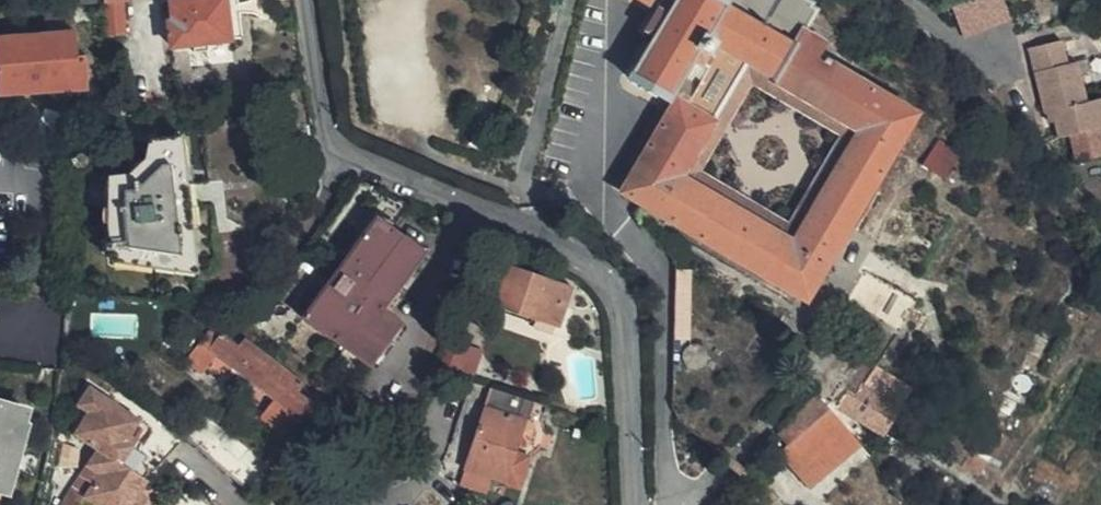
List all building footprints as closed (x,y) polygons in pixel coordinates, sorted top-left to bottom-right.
[(100,8),(105,8),(107,29),(118,29),(116,6),(125,7),(124,0),(99,0),(100,8)] [(223,0),(170,0),(171,14),(168,15),(171,40),(228,35),(223,0)] [(652,8),(657,0),(638,0),(652,8)] [(1011,17),(1005,0),(970,0),(966,1),(975,29),(1011,17)] [(792,41),(731,6),(709,44),(720,50),(712,65),(700,58),(673,102),(623,190),(812,302),(914,116),(823,59),(830,45),(800,28),(792,41)] [(82,54),(71,54),(68,12),(40,14),(40,33),(0,36),(0,92),(84,86),(82,54)] [(1097,130),(1100,129),(1100,102),(1100,97),(1081,102),(1071,62),(1060,63),(1053,38),(1019,47),(1045,143),(1057,140),(1097,130)] [(1097,130),(1057,140),(1064,166),(1100,156),(1100,148),(1097,130)] [(193,271),(192,253),(178,134),(143,137),(141,158),(134,172),(110,173),(107,258),(193,271)] [(410,199),(387,189),(294,311),(368,364),(400,321),(382,307),(423,251),(390,227),(410,199)] [(553,320),(564,286),(503,266),(491,299),(553,320)] [(897,329),(914,298),(862,268),(845,300),(897,329)] [(294,376),(239,337),(234,344),(214,329),(211,333),(198,324),(173,358),(191,370),(207,351),(295,415),(308,398),(288,384),(294,376)] [(441,340),(432,368),(448,373),(455,345),(441,340)] [(878,437),(884,441),(903,415),(862,383),(853,394),(846,391),(838,399),(834,408),(878,437)] [(69,431),(93,449),(116,465),(127,447),(120,442),(136,420),(86,385),(75,403),(83,410),(69,431)] [(513,410),(518,394),(488,385),(454,484),(460,487),(489,495),(507,444),(508,444),(514,443),(519,440),(523,435),(526,430),(525,423),(522,417),(518,413),(513,410)] [(787,443),(827,407),(814,394),(792,413),(794,416),(777,431),(787,443)] [(24,410),(0,403),(0,488),(2,488),(24,410)] [(787,443),(777,453),(816,496),(867,451),(827,407),(787,443)] [(134,439),(160,463),(181,438),(180,438),(153,416),(134,439)] [(144,485),(116,465),(93,449),(74,476),(86,484),(78,495),(93,504),(139,504),(143,500),(137,495),(144,485)]
